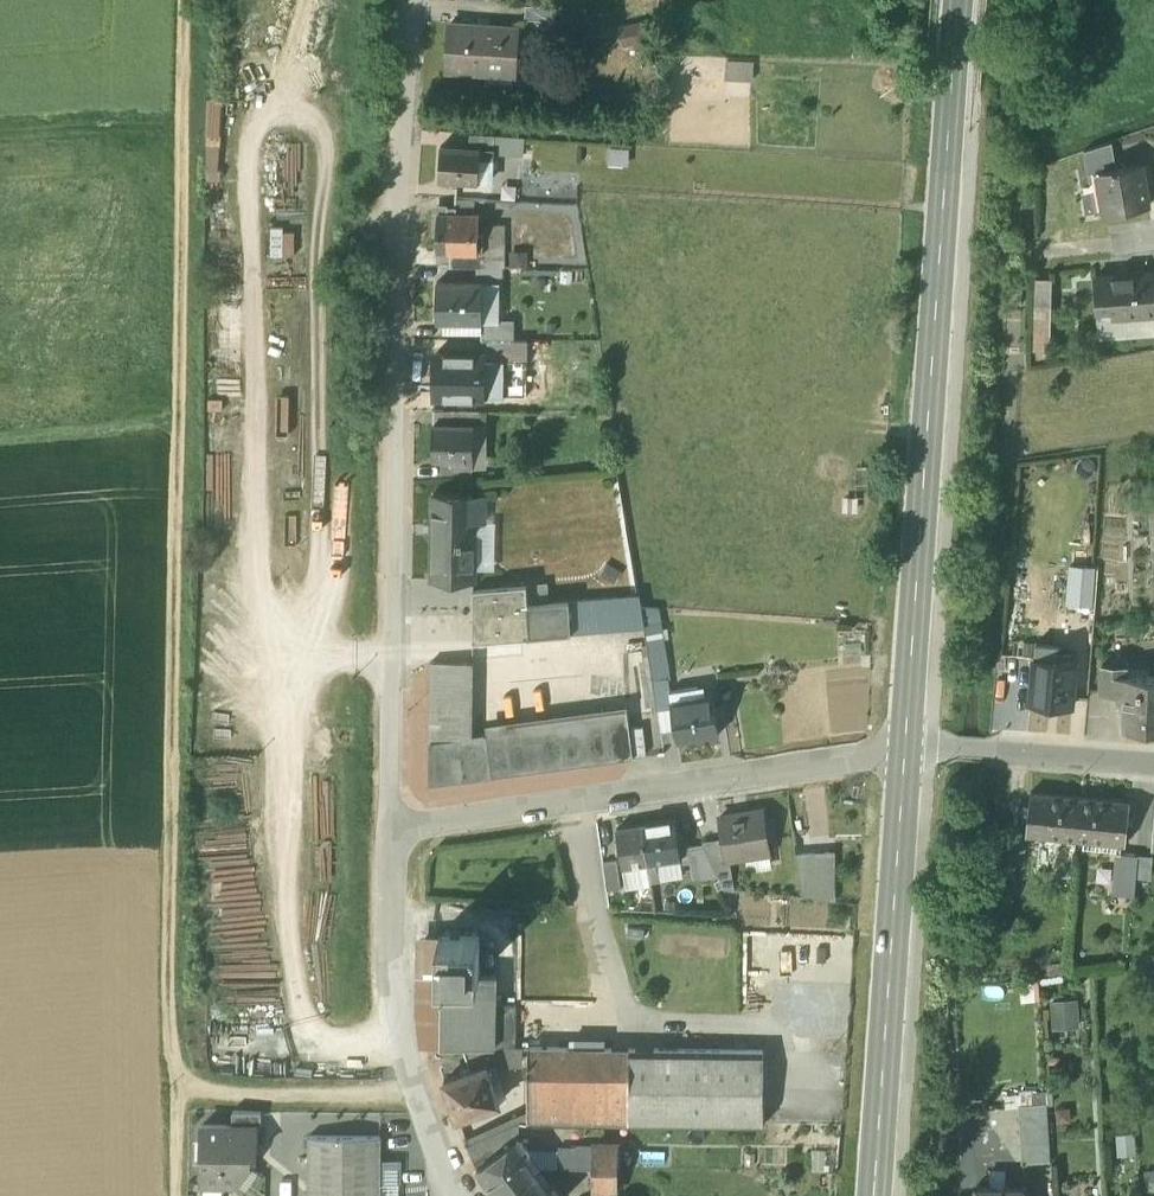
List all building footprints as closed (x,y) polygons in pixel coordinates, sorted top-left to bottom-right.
[(527,5),(525,18),(554,20),(555,7),(527,5)] [(519,27),(451,23),(447,71),(488,73),(489,67),(515,68),(515,75),(516,75),(519,27)] [(752,79),(752,60),(726,59),(725,78),(752,79)] [(217,177),(218,95),(206,95),(204,177),(217,177)] [(481,147),(481,159),(495,160),(495,152),(526,155),(526,138),(471,135),(471,146),(481,147)] [(1112,142),(1085,151),(1089,170),(1101,168),(1116,166),(1112,142)] [(442,144),(440,181),(480,184),(481,159),(481,147),(471,146),(442,144)] [(630,150),(609,148),(608,164),(629,166),(630,150)] [(1116,166),(1101,168),(1108,210),(1150,203),(1143,162),(1116,166)] [(1101,168),(1089,170),(1097,212),(1108,210),(1101,168)] [(437,253),(451,253),(479,253),(479,233),(480,213),(438,212),(437,253)] [(308,226),(270,226),(269,252),(307,253),(308,226)] [(451,267),(476,268),(502,268),(506,268),(506,233),(479,233),(479,253),(451,253),(451,267)] [(476,268),(476,285),(484,286),(502,285),(502,268),(476,268)] [(1095,274),(1099,311),(1112,310),(1153,306),(1153,280),(1153,269),(1095,274)] [(1032,278),(1030,350),(1047,350),(1049,278),(1032,278)] [(476,285),(437,285),(436,326),(483,326),(483,325),(483,320),(484,286),(476,285)] [(1112,310),(1113,324),(1153,320),(1153,306),(1112,310)] [(483,325),(483,341),(513,342),(513,321),(483,320),(483,325)] [(483,352),(483,356),(527,357),(527,342),(513,342),(483,341),(483,352)] [(435,397),(451,397),(483,397),(483,356),(483,352),(437,351),(435,397)] [(451,397),(451,411),(464,411),(482,411),(483,397),(451,397)] [(434,411),(434,425),(464,425),(464,411),(451,411),(434,411)] [(464,425),(434,425),(433,462),(453,462),(453,469),(474,469),(475,426),(464,425)] [(485,496),(433,495),(432,580),(475,581),(476,521),(484,521),(485,496)] [(1080,566),(1076,613),(1094,614),(1098,568),(1080,566)] [(476,609),(528,605),(527,585),(475,589),(476,609)] [(1033,591),(1033,610),(1060,611),(1060,592),(1033,591)] [(530,637),(645,626),(642,607),(640,597),(528,605),(530,637)] [(477,641),(530,637),(528,605),(476,609),(477,641)] [(645,626),(653,681),(670,679),(660,608),(642,607),(645,626)] [(1032,657),(1027,704),(1074,708),(1079,661),(1032,657)] [(431,662),(431,741),(475,735),(474,662),(431,662)] [(1122,664),(1100,664),(1099,692),(1116,694),(1121,694),(1122,674),(1122,664)] [(1148,664),(1122,664),(1122,674),(1147,674),(1148,664)] [(1122,674),(1121,694),(1116,694),(1115,709),(1121,709),(1120,727),(1153,727),(1153,674),(1147,674),(1122,674)] [(658,713),(672,711),(671,700),(673,700),(670,679),(653,681),(658,713)] [(672,711),(678,742),(721,735),(714,693),(673,700),(671,700),(672,711)] [(487,734),(493,776),(633,758),(628,716),(487,734)] [(430,784),(493,776),(487,734),(475,735),(431,741),(430,784)] [(1080,797),(1030,792),(1026,834),(1040,836),(1075,839),(1080,797)] [(1129,802),(1080,797),(1075,839),(1125,844),(1129,802)] [(762,809),(720,816),(723,838),(727,859),(769,851),(767,839),(774,838),(771,821),(764,822),(762,809)] [(675,819),(642,824),(652,882),(658,881),(656,862),(681,858),(680,851),(675,819)] [(642,824),(617,828),(625,875),(637,873),(639,884),(652,882),(642,824)] [(1075,839),(1040,836),(1040,837),(1042,837),(1039,868),(1037,868),(1037,870),(1051,872),(1051,877),(1071,879),(1075,839)] [(723,838),(703,841),(705,847),(717,872),(725,889),(733,890),(727,859),(723,838)] [(705,847),(689,850),(693,872),(694,877),(717,872),(705,847)] [(689,850),(680,851),(681,858),(656,862),(658,881),(661,881),(660,878),(693,872),(689,850)] [(798,854),(805,898),(836,901),(835,852),(798,854)] [(1138,856),(1116,854),(1112,896),(1134,898),(1138,856)] [(481,935),(440,934),(439,975),(480,975),(480,974),(481,935)] [(480,975),(439,975),(438,1046),(463,1047),(495,1047),(496,1004),(496,974),(480,974),(480,975)] [(1077,1001),(1050,1003),(1052,1032),(1079,1029),(1077,1001)] [(517,1004),(496,1004),(495,1047),(498,1047),(516,1047),(517,1004)] [(495,1047),(463,1047),(471,1070),(487,1065),(488,1068),(495,1065),(495,1067),(497,1067),(498,1047),(495,1047)] [(593,1048),(529,1047),(529,1123),(592,1124),(593,1124),(593,1048)] [(631,1049),(593,1048),(593,1124),(632,1124),(631,1049)] [(765,1051),(631,1049),(632,1124),(766,1126),(765,1051)] [(471,1070),(445,1080),(458,1117),(500,1102),(492,1078),(498,1076),(495,1067),(495,1065),(488,1068),(487,1065),(471,1070)] [(1047,1104),(1018,1106),(1022,1163),(1050,1161),(1047,1104)] [(262,1111),(233,1110),(233,1125),(257,1125),(262,1125),(262,1111)] [(465,1139),(478,1167),(518,1137),(519,1123),(519,1115),(465,1139)] [(233,1125),(203,1124),(203,1182),(226,1182),(237,1182),(251,1163),(251,1155),(257,1155),(257,1125),(233,1125)] [(381,1183),(381,1135),(310,1134),(309,1195),(381,1195),(381,1183)] [(478,1167),(500,1195),(503,1195),(536,1172),(539,1169),(532,1159),(529,1155),(531,1154),(518,1137),(478,1167)] [(532,1159),(539,1169),(541,1168),(557,1169),(578,1169),(592,1169),(592,1147),(559,1147),(558,1159),(532,1159)] [(619,1147),(592,1147),(592,1169),(619,1169),(619,1147)] [(631,1147),(619,1147),(619,1169),(631,1170),(631,1147)] [(557,1169),(557,1181),(578,1181),(578,1169),(557,1169)] [(619,1169),(592,1169),(592,1191),(619,1191),(619,1169)] [(503,1195),(562,1195),(552,1183),(550,1184),(543,1174),(539,1177),(536,1172),(503,1195)] [(203,1182),(203,1189),(205,1189),(204,1195),(224,1195),(224,1189),(226,1190),(226,1182),(203,1182)] [(381,1195),(400,1195),(400,1183),(381,1183),(381,1195)] [(976,1186),(976,1195),(1023,1195),(1024,1186),(976,1186)]
